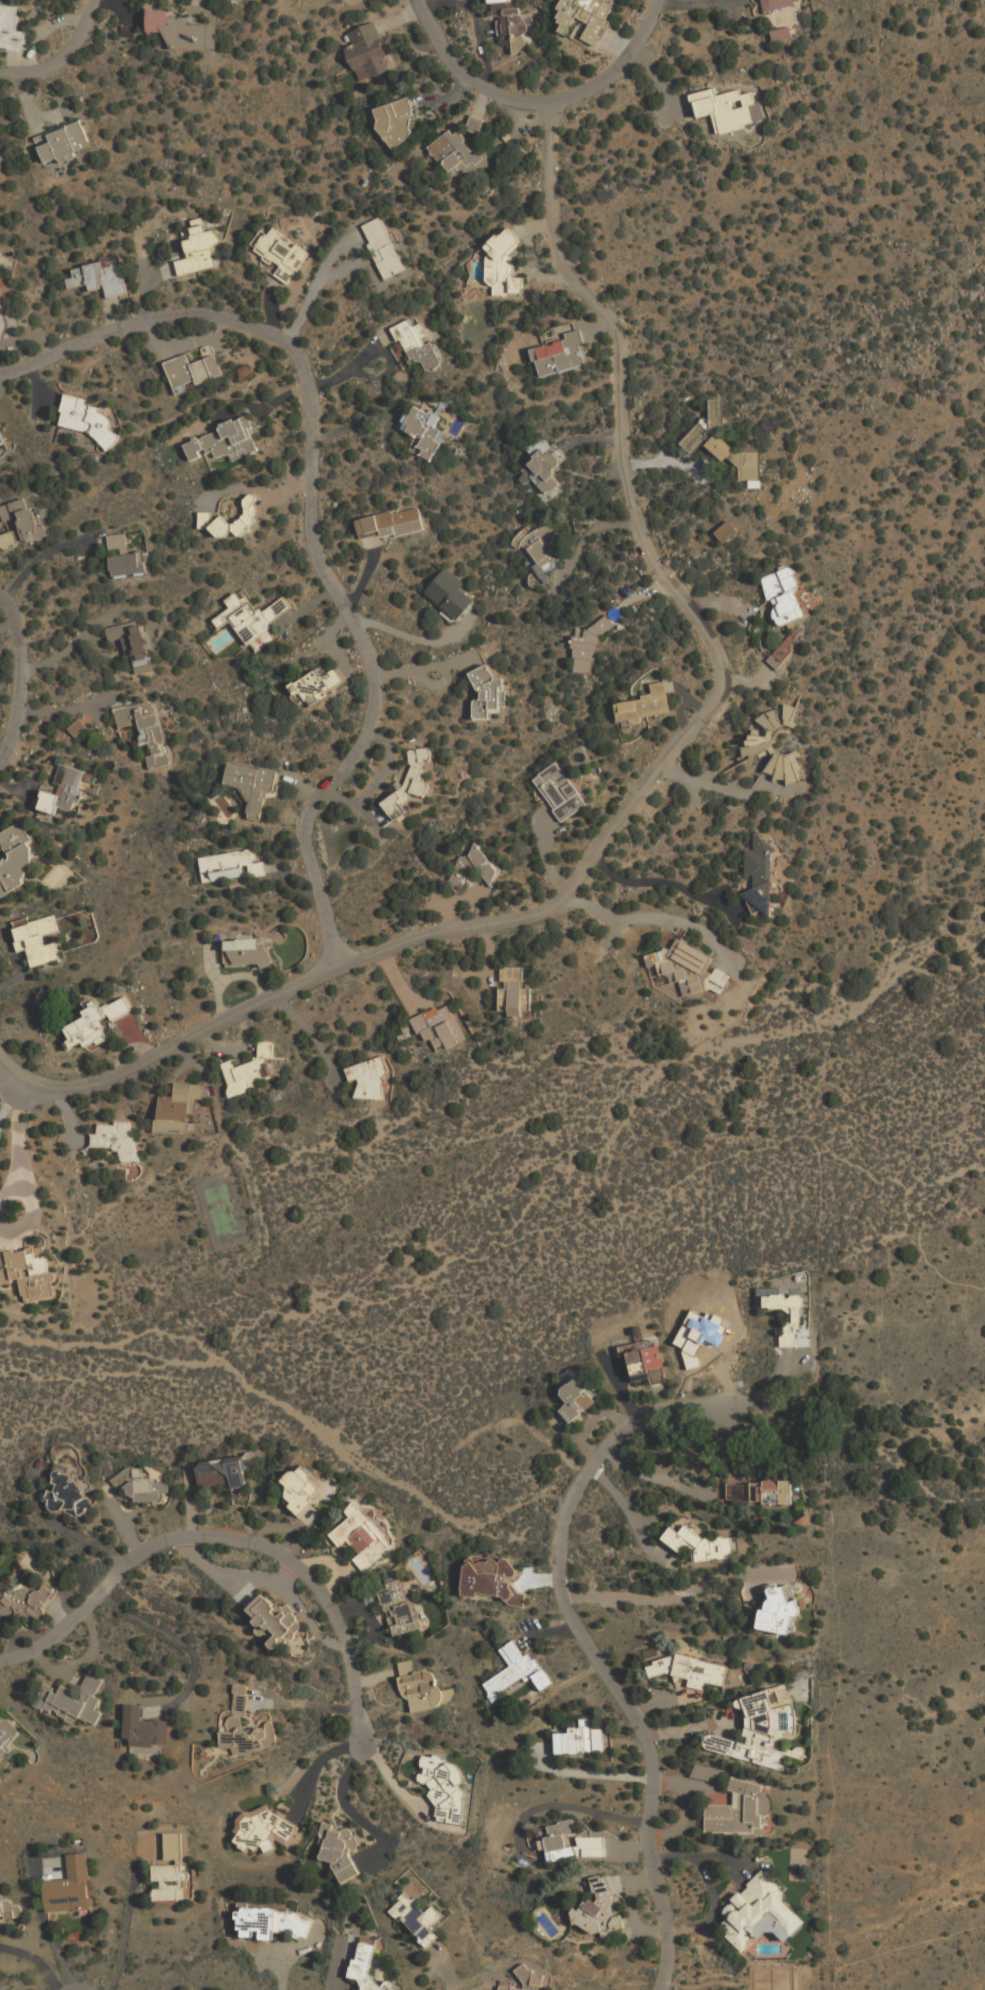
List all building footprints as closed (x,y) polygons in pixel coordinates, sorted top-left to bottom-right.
[(503,37),(532,34),(530,12),(521,13),(520,5),(508,7),(507,0),(490,0),(491,13),(500,12),(503,37)] [(608,0),(561,0),(557,8),(564,12),(555,29),(567,35),(576,17),(588,23),(581,38),(597,46),(618,5),(608,0)] [(762,13),(796,6),(795,0),(759,0),(762,13)] [(20,6),(0,4),(0,48),(29,51),(31,31),(17,30),(20,6)] [(217,45),(217,25),(184,25),(185,16),(169,16),(169,9),(147,9),(146,44),(217,45)] [(377,21),(349,29),(353,45),(347,47),(357,80),(391,70),(377,21)] [(791,38),(789,28),(770,30),(772,41),(791,38)] [(717,133),(763,121),(755,90),(743,93),(742,88),(718,94),(716,87),(690,93),(696,117),(712,113),(717,133)] [(386,147),(418,137),(406,97),(374,107),(386,147)] [(465,127),(478,133),(484,119),(471,114),(465,127)] [(81,121),(37,136),(46,163),(90,148),(81,121)] [(450,174),(460,166),(467,176),(487,162),(460,124),(429,145),(450,174)] [(385,277),(404,269),(382,216),(362,224),(385,277)] [(216,266),(211,245),(220,243),(217,229),(206,231),(203,217),(192,220),(193,226),(182,229),(188,257),(175,260),(178,274),(216,266)] [(309,250),(270,226),(256,250),(280,264),(274,274),(290,283),(309,250)] [(489,294),(524,294),(524,276),(515,276),(514,235),(488,235),(489,294)] [(122,262),(112,264),(112,259),(72,266),(74,276),(67,278),(68,287),(89,283),(89,289),(103,287),(105,297),(127,293),(122,262)] [(394,325),(409,365),(421,360),(426,371),(441,365),(424,320),(414,324),(411,318),(394,325)] [(539,376),(588,364),(580,333),(531,345),(539,376)] [(216,354),(189,363),(186,354),(164,361),(175,392),(224,376),(216,354)] [(60,432),(115,439),(116,433),(109,432),(112,411),(85,407),(86,397),(65,394),(60,432)] [(709,398),(710,423),(685,424),(685,448),(694,448),(694,444),(707,443),(707,426),(724,426),(724,398),(709,398)] [(445,431),(436,427),(441,416),(412,404),(402,428),(422,437),(416,452),(434,459),(445,431)] [(183,439),(190,459),(214,451),(216,458),(230,453),(232,460),(258,451),(252,434),(257,432),(251,415),(183,439)] [(527,449),(535,457),(519,472),(548,503),(565,488),(551,473),(567,458),(545,433),(527,449)] [(710,458),(739,457),(739,479),(761,479),(760,449),(725,449),(724,433),(710,434),(710,458)] [(199,511),(199,533),(255,534),(256,493),(243,493),(243,522),(226,522),(226,512),(199,511)] [(30,496),(0,507),(0,510),(4,523),(15,519),(23,543),(43,536),(30,496)] [(424,527),(420,505),(357,518),(361,540),(424,527)] [(737,528),(728,519),(715,532),(724,541),(737,528)] [(535,571),(563,561),(549,524),(528,532),(527,529),(520,532),(535,571)] [(126,533),(108,534),(109,549),(127,547),(126,533)] [(112,553),(113,575),(146,574),(145,552),(112,553)] [(465,582),(446,565),(424,590),(457,620),(475,600),(461,587),(465,582)] [(807,615),(794,567),(762,576),(776,624),(807,615)] [(275,638),(267,625),(292,608),(284,595),(259,612),(247,595),(241,598),(236,591),(225,599),(231,607),(214,619),(220,628),(231,620),(254,653),(275,638)] [(600,659),(606,618),(596,616),(594,628),(585,627),(584,635),(574,634),(571,655),(600,659)] [(153,669),(139,619),(107,628),(111,641),(124,638),(134,674),(153,669)] [(503,707),(504,691),(502,691),(502,680),(502,678),(500,678),(493,678),(486,663),(467,673),(476,689),(475,699),(474,699),(472,701),(472,716),(475,720),(487,720),(488,708),(497,709),(497,706),(503,707)] [(326,673),(320,664),(287,686),(296,699),(303,694),(309,703),(344,681),(335,667),(326,673)] [(668,712),(663,682),(650,684),(651,694),(641,696),(642,700),(615,705),(617,719),(628,717),(629,723),(638,722),(639,722),(639,717),(668,712)] [(119,728),(138,724),(141,742),(150,740),(153,753),(164,751),(154,700),(115,707),(119,728)] [(793,752),(786,754),(782,754),(778,752),(775,750),(772,745),(771,741),(771,738),(772,735),(774,730),(778,728),(782,726),(789,726),(796,707),(783,703),(783,720),(779,721),(775,709),(764,711),(754,720),(768,730),(765,737),(758,736),(759,730),(751,730),(751,734),(748,735),(748,740),(745,740),(746,746),(740,747),(742,757),(748,755),(750,759),(767,748),(769,752),(773,756),(763,772),(774,776),(772,780),(785,780),(785,784),(798,780),(799,782),(805,780),(793,752)] [(66,730),(73,738),(86,728),(78,719),(66,730)] [(384,797),(385,813),(392,815),(406,814),(405,802),(410,801),(413,793),(422,795),(426,795),(428,788),(425,762),(431,761),(430,747),(410,748),(409,753),(410,764),(401,795),(384,797)] [(532,777),(560,821),(587,804),(559,760),(532,777)] [(277,771),(228,762),(224,785),(241,788),(236,813),(260,817),(265,791),(273,793),(277,771)] [(74,815),(85,770),(60,764),(52,798),(43,796),(40,807),(74,815)] [(25,884),(20,874),(39,865),(19,823),(0,832),(0,842),(10,862),(0,867),(0,896),(25,884)] [(772,916),(770,841),(756,841),(756,850),(745,850),(746,875),(754,875),(755,890),(749,890),(749,916),(772,916)] [(463,854),(447,884),(459,891),(471,870),(492,881),(502,863),(472,847),(468,856),(463,854)] [(200,855),(202,881),(245,876),(263,874),(261,848),(200,855)] [(28,948),(32,966),(61,959),(57,941),(46,943),(44,934),(59,931),(55,916),(13,925),(19,950),(28,948)] [(723,988),(730,975),(718,969),(709,970),(708,966),(713,957),(677,937),(671,948),(645,952),(647,966),(662,974),(669,973),(669,979),(681,985),(682,994),(723,988)] [(225,965),(269,963),(269,945),(259,946),(259,938),(224,939),(225,965)] [(530,988),(522,988),(522,966),(500,966),(499,1009),(510,1009),(510,1017),(521,1017),(521,1009),(530,1009),(530,988)] [(63,1025),(72,1050),(107,1038),(102,1022),(131,1012),(126,997),(99,1006),(96,996),(83,1000),(89,1016),(63,1025)] [(465,1038),(449,1001),(412,1017),(422,1039),(432,1035),(438,1050),(465,1038)] [(260,1060),(234,1067),(232,1060),(220,1063),(229,1096),(254,1090),(252,1081),(263,1078),(258,1060),(274,1056),(270,1040),(256,1044),(260,1060)] [(355,1079),(361,1100),(384,1093),(379,1075),(389,1073),(384,1056),(346,1066),(350,1081),(355,1079)] [(156,1129),(187,1131),(188,1112),(195,1112),(196,1102),(203,1102),(204,1084),(173,1082),(172,1095),(158,1094),(156,1129)] [(98,1123),(98,1133),(90,1134),(91,1148),(118,1147),(119,1161),(135,1161),(134,1122),(98,1123)] [(55,1296),(47,1244),(0,1251),(0,1283),(21,1280),(24,1301),(55,1296)] [(798,1347),(800,1294),(769,1293),(768,1308),(784,1309),(782,1346),(798,1347)] [(630,1385),(666,1380),(660,1340),(625,1344),(630,1385)] [(559,1389),(567,1404),(561,1408),(569,1421),(599,1403),(582,1375),(559,1389)] [(242,1456),(197,1462),(200,1490),(246,1483),(242,1456)] [(285,1481),(300,1493),(289,1506),(300,1516),(325,1486),(299,1464),(285,1481)] [(160,1500),(160,1492),(169,1492),(168,1480),(144,1481),(143,1469),(114,1470),(115,1488),(130,1487),(131,1501),(160,1500)] [(92,1509),(91,1496),(78,1497),(77,1472),(54,1473),(54,1491),(49,1491),(49,1511),(92,1509)] [(793,1503),(793,1481),(729,1481),(729,1503),(793,1503)] [(351,1516),(332,1532),(365,1570),(395,1544),(357,1500),(346,1510),(351,1516)] [(732,1536),(700,1538),(700,1527),(666,1528),(667,1545),(692,1544),(693,1560),(733,1558),(732,1536)] [(463,1593),(505,1597),(504,1604),(525,1606),(526,1592),(513,1590),(515,1562),(466,1557),(463,1593)] [(393,1636),(421,1627),(404,1573),(384,1580),(387,1587),(379,1589),(393,1636)] [(0,1587),(0,1619),(44,1615),(43,1603),(54,1602),(52,1583),(0,1587)] [(763,1629),(793,1630),(793,1615),(795,1615),(795,1586),(765,1585),(763,1629)] [(246,1610),(262,1625),(258,1628),(278,1648),(303,1622),(282,1601),(277,1607),(262,1593),(246,1610)] [(511,1666),(484,1683),(494,1699),(530,1676),(540,1692),(554,1683),(534,1652),(527,1656),(516,1639),(500,1648),(511,1666)] [(648,1671),(688,1678),(687,1686),(704,1689),(706,1681),(725,1684),(728,1666),(652,1652),(648,1671)] [(400,1662),(407,1709),(456,1702),(454,1688),(438,1690),(434,1668),(414,1671),(412,1660),(400,1662)] [(96,1724),(101,1711),(93,1708),(105,1679),(87,1672),(79,1694),(44,1681),(34,1705),(68,1718),(70,1713),(96,1724)] [(273,1751),(276,1726),(242,1723),(243,1714),(246,1714),(249,1685),(234,1684),(232,1714),(225,1713),(224,1730),(221,1730),(219,1745),(233,1747),(233,1748),(273,1751)] [(781,1767),(784,1755),(799,1757),(804,1756),(802,1749),(780,1745),(782,1738),(792,1735),(796,1714),(792,1699),(778,1696),(776,1688),(739,1698),(747,1723),(743,1740),(707,1734),(704,1734),(701,1752),(781,1767)] [(126,1705),(124,1745),(166,1748),(168,1721),(142,1720),(143,1706),(126,1705)] [(17,1741),(17,1722),(0,1722),(0,1741),(17,1741)] [(555,1752),(605,1752),(605,1724),(580,1725),(580,1729),(555,1729),(555,1752)] [(460,1822),(468,1762),(423,1756),(420,1782),(437,1784),(432,1819),(460,1822)] [(692,1777),(719,1783),(722,1771),(695,1764),(692,1777)] [(705,1834),(764,1834),(764,1781),(731,1781),(731,1805),(705,1805),(705,1834)] [(300,1827),(266,1801),(255,1815),(246,1808),(233,1825),(241,1831),(234,1840),(247,1851),(251,1846),(258,1851),(275,1830),(289,1841),(300,1827)] [(342,1883),(361,1874),(350,1852),(362,1846),(351,1825),(339,1831),(334,1820),(316,1830),(342,1883)] [(549,1860),(576,1857),(575,1845),(566,1846),(565,1834),(575,1833),(574,1820),(545,1823),(549,1860)] [(47,1913),(92,1910),(88,1854),(67,1855),(69,1880),(45,1882),(47,1913)] [(187,1901),(187,1866),(154,1866),(154,1901),(187,1901)] [(720,1912),(727,1919),(718,1928),(743,1953),(770,1927),(785,1942),(807,1920),(761,1873),(720,1912)] [(594,1902),(574,1907),(581,1937),(625,1927),(622,1914),(617,1915),(608,1874),(589,1878),(594,1902)] [(19,1915),(17,1900),(4,1902),(2,1891),(0,1891),(0,1918),(19,1915)] [(423,1940),(445,1916),(431,1904),(427,1909),(407,1891),(390,1910),(423,1940)] [(273,1939),(277,1930),(284,1930),(301,1937),(307,1937),(314,1919),(293,1911),(282,1911),(274,1908),(240,1907),(239,1910),(238,1933),(246,1936),(255,1936),(260,1939),(273,1939)] [(357,1940),(351,1977),(361,1979),(359,1989),(397,1989),(369,1985),(377,1944),(357,1940)] [(500,1989),(543,1989),(544,1970),(517,1968),(516,1986),(500,1985),(500,1989)]
